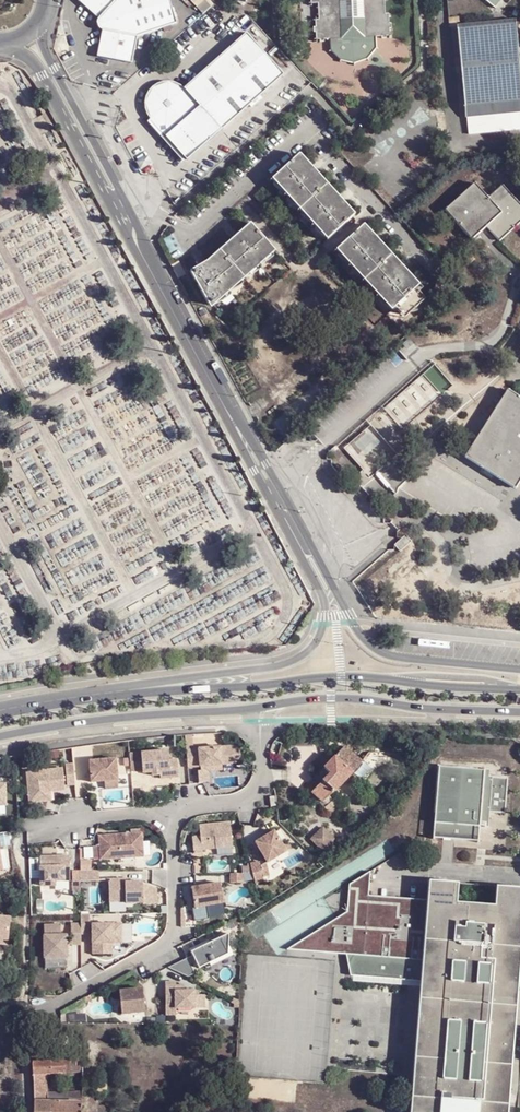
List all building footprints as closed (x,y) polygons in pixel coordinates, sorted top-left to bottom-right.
[(97,52),(132,60),(137,33),(174,21),(167,0),(81,0),(80,2),(99,17),(96,21),(96,23),(97,25),(102,27),(97,52)] [(331,51),(341,60),(354,62),(368,58),(376,48),(375,38),(380,38),(381,40),(386,40),(386,37),(390,37),(389,30),(391,30),(391,25),(389,25),(389,15),(385,14),(385,1),(388,0),(312,0),(312,3),(318,3),(318,18),(315,19),(316,29),(314,29),(314,34),(316,34),(316,41),(324,41),(324,38),(330,38),(331,51)] [(495,10),(503,0),(482,0),(495,10)] [(518,46),(516,22),(457,28),(466,120),(519,115),(519,68),(518,46)] [(204,73),(183,91),(181,89),(175,84),(168,81),(163,81),(155,82),(149,87),(143,93),(141,98),(140,105),(141,111),(142,114),(144,117),(146,121),(149,123),(152,125),(157,128),(160,128),(165,130),(164,141),(185,164),(249,109),(251,111),(262,102),(260,99),(283,80),(247,37),(204,73)] [(466,120),(467,133),(519,128),(519,115),(466,120)] [(287,192),(290,194),(303,208),(305,210),(316,222),(319,225),(331,238),(354,216),(342,209),(339,211),(332,203),(337,198),(326,186),(316,180),(314,178),(310,181),(306,177),(303,173),(309,168),(298,157),(275,178),(277,180),(287,192)] [(326,186),(309,168),(303,173),(306,177),(310,181),(314,178),(316,180),(326,186)] [(271,185),(287,192),(277,180),(271,185)] [(446,213),(473,241),(487,229),(501,243),(519,225),(519,207),(503,188),(489,200),(475,186),(446,213)] [(303,208),(290,194),(285,200),(303,208)] [(354,216),(337,198),(332,203),(339,211),(342,209),(354,216)] [(316,222),(305,210),(300,215),(316,222)] [(238,238),(250,227),(248,224),(228,243),(230,245),(234,249),(242,242),(238,238)] [(331,238),(319,225),(313,229),(331,238)] [(186,274),(190,281),(194,289),(204,308),(209,306),(212,303),(221,294),(226,290),(236,280),(241,275),(251,266),(257,261),(267,252),(270,249),(250,227),(238,238),(242,242),(234,249),(230,245),(228,243),(217,253),(219,255),(207,267),(210,271),(203,277),(195,269),(186,274)] [(339,249),(342,251),(352,262),(356,266),(366,277),(370,281),(382,294),(385,297),(396,309),(406,300),(412,306),(416,310),(425,301),(419,296),(415,292),(420,287),(408,280),(405,283),(397,274),(403,269),(392,258),(379,249),(376,253),(368,245),(375,239),(364,227),(339,249)] [(392,258),(375,239),(368,245),(376,253),(379,249),(392,258)] [(352,262),(342,251),(337,256),(342,261),(352,262)] [(272,258),(267,252),(257,261),(268,260),(272,258)] [(210,271),(207,267),(219,255),(217,253),(204,265),(195,269),(203,277),(210,271)] [(168,267),(175,280),(179,278),(182,276),(175,263),(172,265),(168,267)] [(256,272),(251,266),(241,275),(253,274),(256,272)] [(366,277),(356,266),(350,271),(356,275),(366,277)] [(408,280),(420,287),(419,286),(403,269),(397,274),(405,283),(408,280)] [(241,286),(236,280),(226,290),(233,290),(238,288),(241,286)] [(382,294),(370,281),(364,286),(369,290),(382,294)] [(415,292),(419,296),(424,291),(420,287),(415,292)] [(221,294),(212,303),(217,304),(220,303),(221,302),(226,299),(221,294)] [(396,309),(385,297),(379,301),(386,306),(396,309)] [(406,300),(396,309),(400,310),(402,310),(404,310),(406,310),(408,310),(410,308),(412,306),(406,300)] [(432,371),(426,376),(440,391),(445,386),(432,371)] [(422,379),(417,384),(431,400),(436,395),(422,379)] [(413,387),(407,392),(422,408),(427,403),(413,387)] [(508,392),(466,458),(515,490),(519,483),(519,399),(508,392)] [(403,395),(398,400),(413,416),(418,412),(403,395)] [(395,404),(389,408),(403,424),(409,419),(395,404)] [(385,412),(379,417),(394,433),(399,428),(385,412)] [(376,420),(370,426),(384,441),(390,436),(376,420)] [(367,428),(361,433),(376,449),(382,443),(367,428)] [(358,436),(352,442),(366,458),(372,453),(358,436)] [(349,445),(343,449),(358,465),(363,460),(349,445)] [(407,537),(395,547),(400,553),(409,547),(409,546),(413,543),(407,537)] [(190,737),(184,737),(185,753),(192,752),(190,737)] [(306,786),(322,803),(337,790),(363,761),(343,747),(333,759),(306,786)] [(231,748),(197,752),(199,769),(205,769),(221,767),(240,766),(239,755),(238,752),(236,750),(235,749),(231,748)] [(192,752),(185,753),(187,770),(197,770),(195,752),(192,752)] [(168,763),(167,753),(140,756),(142,776),(152,775),(169,774),(170,781),(178,780),(177,762),(168,763)] [(138,756),(129,757),(130,775),(139,774),(138,756)] [(115,758),(89,760),(91,782),(104,781),(117,779),(115,758)] [(73,767),(66,768),(67,788),(75,787),(73,767)] [(434,767),(430,838),(475,841),(477,818),(485,819),(485,812),(501,813),(504,776),(479,775),(479,770),(434,767)] [(62,772),(27,775),(30,806),(48,804),(47,792),(64,790),(62,772)] [(206,774),(197,775),(198,787),(207,786),(206,774)] [(117,779),(104,781),(105,788),(118,787),(117,779)] [(64,793),(64,790),(47,792),(48,804),(51,803),(50,794),(64,793)] [(229,825),(198,828),(199,839),(191,840),(192,856),(201,855),(201,853),(231,850),(229,825)] [(322,830),(310,842),(321,853),(333,841),(322,830)] [(272,833),(254,845),(266,865),(290,850),(286,845),(281,848),(272,833)] [(142,835),(98,838),(99,861),(136,860),(136,845),(142,845),(142,835)] [(70,882),(69,858),(39,858),(40,888),(55,887),(55,882),(70,882)] [(257,864),(249,866),(254,886),(262,884),(257,864)] [(241,869),(241,876),(251,876),(249,866),(246,867),(246,869),(241,869)] [(80,883),(80,872),(72,872),(72,884),(72,891),(80,891),(80,883)] [(99,872),(80,872),(80,883),(99,883),(99,872)] [(514,1083),(507,1083),(511,1027),(518,1027),(519,991),(519,888),(502,886),(497,886),(496,906),(494,906),(462,903),(457,903),(459,883),(457,883),(427,881),(426,899),(367,896),(369,872),(347,884),(345,912),(285,951),(324,954),(347,954),(351,976),(422,979),(420,1022),(418,1079),(413,1111),(512,1111),(514,1083)] [(241,876),(229,876),(229,886),(241,885),(241,876)] [(125,882),(108,882),(108,904),(124,904),(124,906),(142,906),(142,907),(156,907),(155,891),(142,887),(142,885),(125,885),(125,882)] [(220,887),(191,891),(194,911),(223,907),(220,887)] [(7,946),(11,917),(0,916),(0,945),(7,946)] [(90,917),(81,917),(81,925),(81,935),(90,935),(90,917)] [(72,946),(81,946),(81,935),(81,925),(72,925),(72,946)] [(59,926),(42,926),(43,960),(65,959),(65,937),(59,937),(59,926)] [(121,926),(92,926),(93,955),(112,955),(112,944),(121,944),(121,926)] [(228,936),(190,953),(198,970),(228,956),(228,936)] [(186,960),(167,969),(187,979),(194,975),(186,960)] [(175,986),(165,986),(165,1019),(176,1019),(176,1012),(204,1012),(204,999),(198,999),(199,995),(184,995),(184,990),(175,990),(175,986)] [(119,993),(121,1017),(145,1015),(143,991),(119,993)] [(507,1083),(514,1083),(516,1054),(518,1027),(511,1027),(507,1083)] [(32,1061),(33,1075),(45,1075),(82,1073),(83,1060),(32,1061)] [(34,1101),(68,1101),(68,1099),(81,1099),(82,1094),(46,1094),(45,1075),(33,1075),(34,1101)] [(68,1101),(34,1101),(33,1111),(81,1111),(81,1102),(68,1101)]
